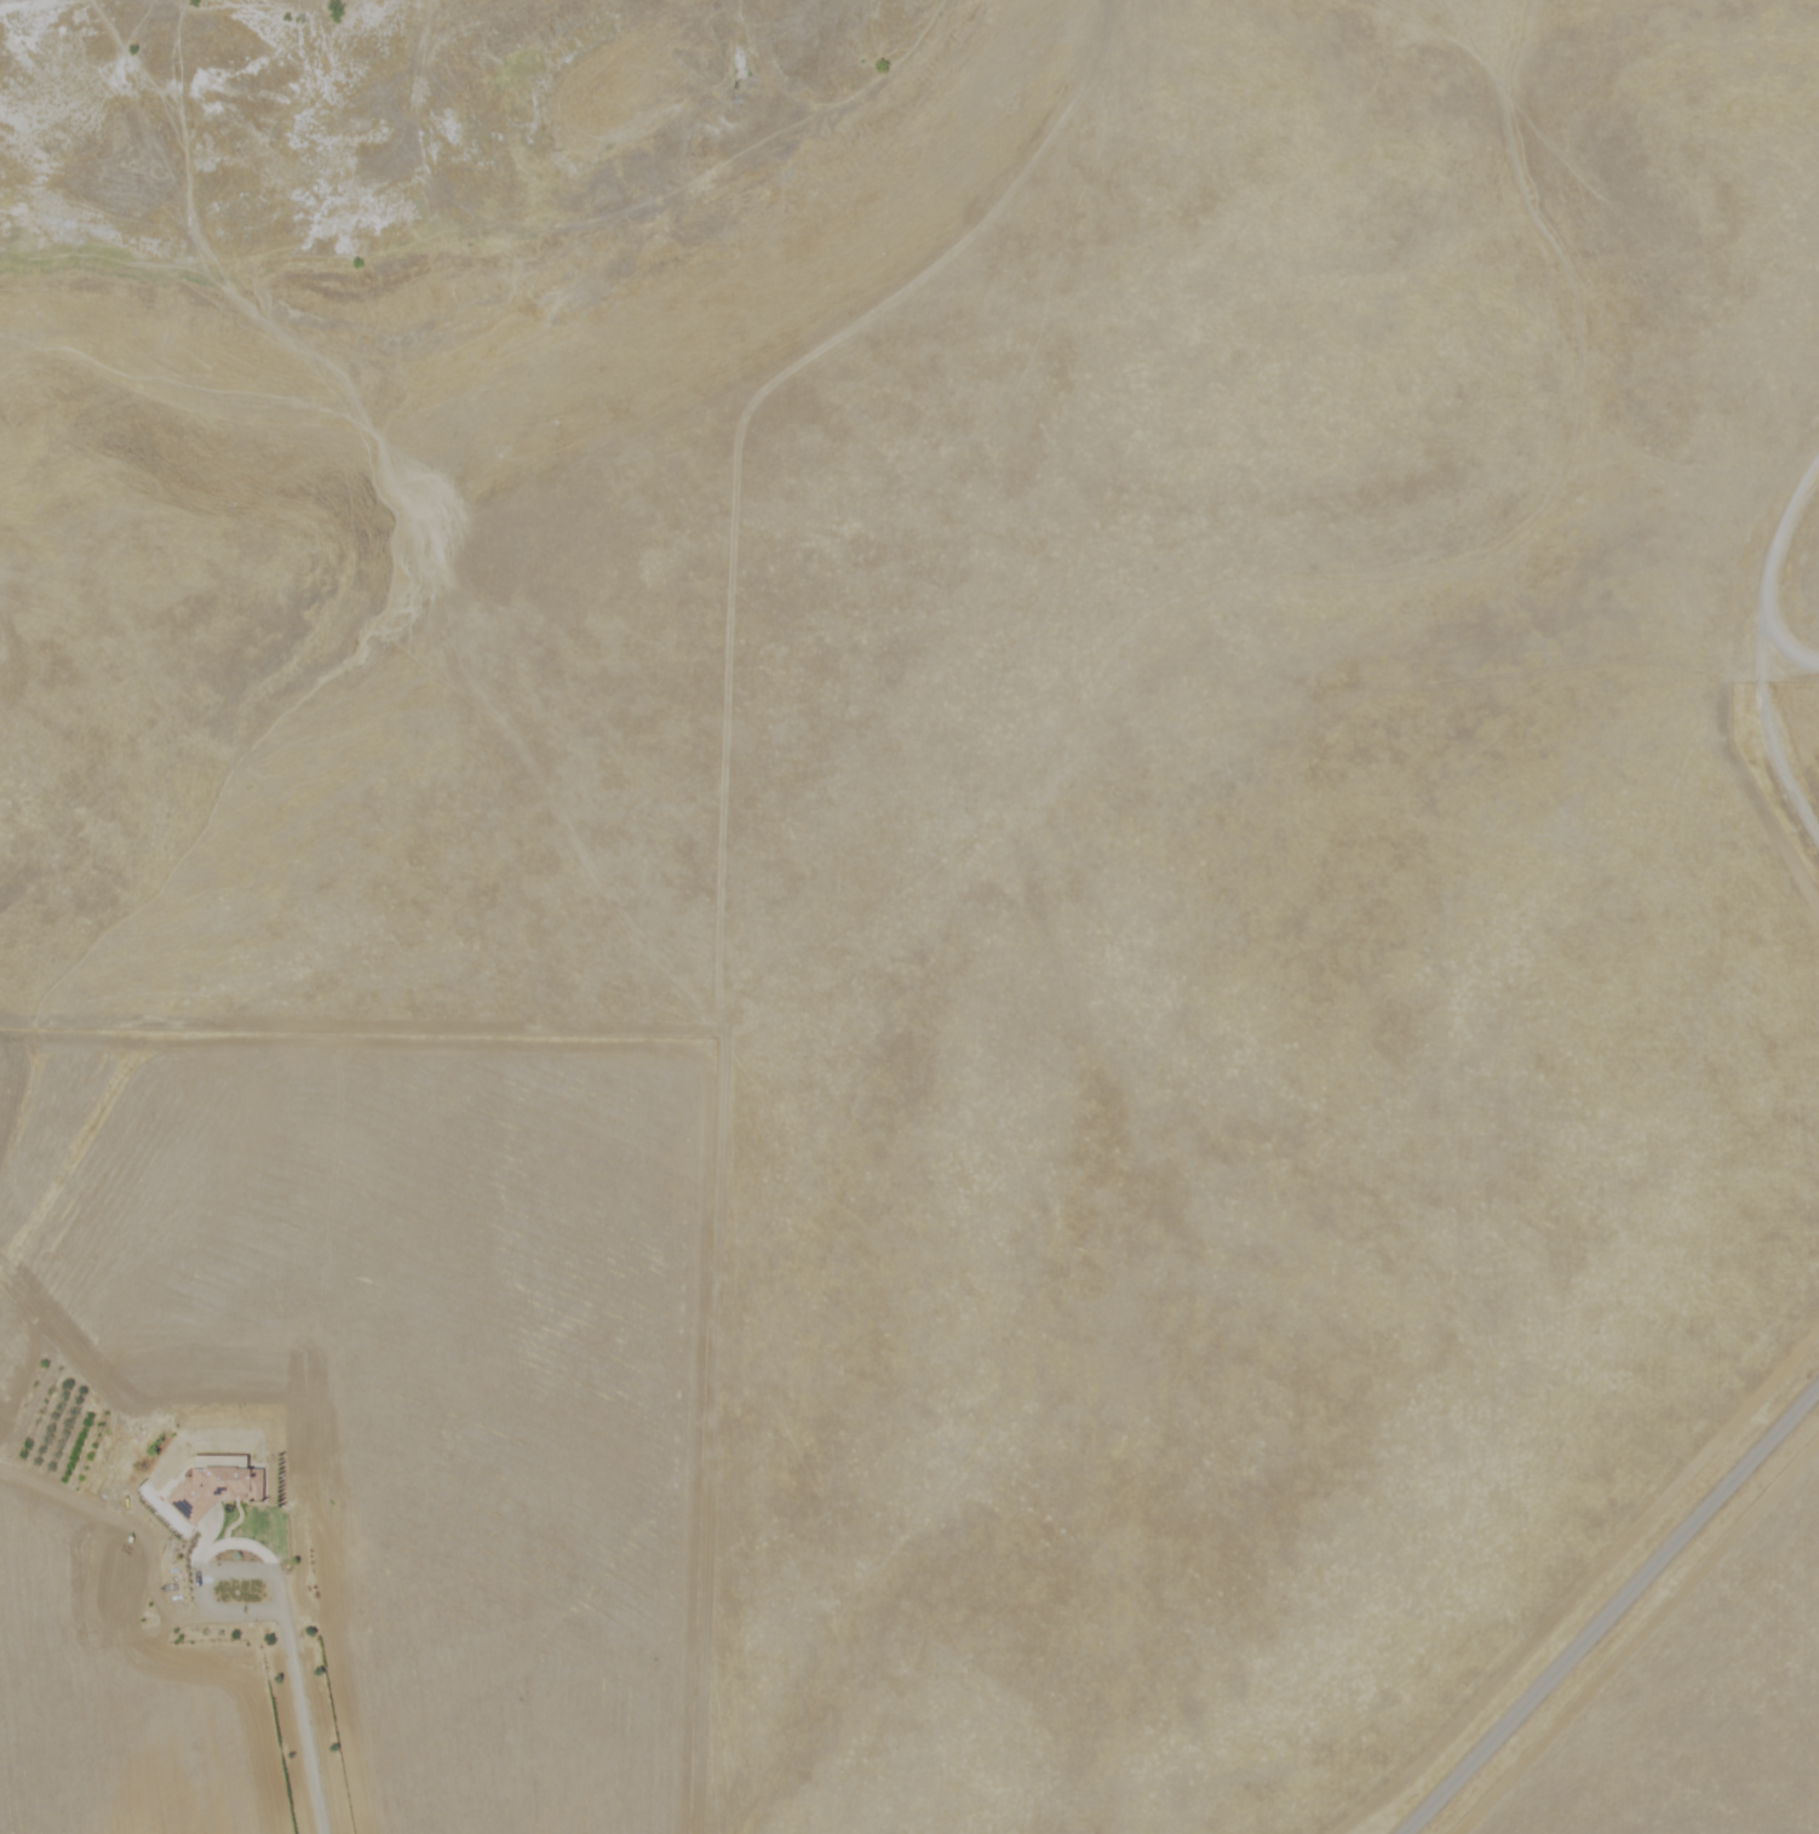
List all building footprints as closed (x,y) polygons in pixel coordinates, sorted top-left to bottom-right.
[(170,1450),(266,1451),(266,1508),(217,1511),(191,1532),(143,1485),(170,1450)]
